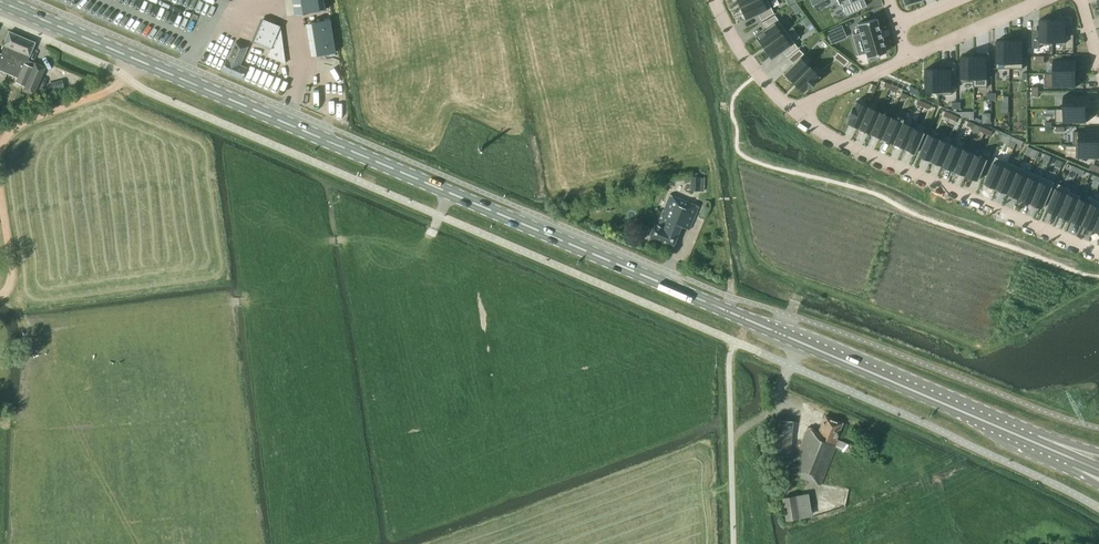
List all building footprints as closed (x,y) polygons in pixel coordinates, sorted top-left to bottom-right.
[(323,0),(292,0),(294,13),(324,8),(323,0)] [(768,0),(754,0),(740,6),(746,19),(758,14),(758,13),(761,20),(773,13),(768,0)] [(839,4),(844,2),(848,12),(846,13),(846,14),(866,5),(864,0),(837,0),(839,4)] [(951,16),(954,22),(974,16),(972,9),(951,16)] [(763,47),(786,31),(775,15),(762,22),(766,28),(755,36),(763,47)] [(335,52),(330,19),(326,19),(326,16),(317,17),(318,21),(305,23),(310,55),(335,52)] [(807,16),(801,20),(805,26),(810,22),(807,16)] [(261,17),(251,41),(270,49),(267,54),(285,62),(280,25),(261,17)] [(857,23),(860,33),(853,35),(859,54),(866,52),(867,57),(868,57),(869,60),(878,57),(878,54),(886,51),(876,18),(857,23)] [(1053,42),(1053,19),(1040,19),(1040,34),(1032,34),(1032,48),(1041,48),(1041,44),(1053,44),(1053,42)] [(1053,19),(1053,42),(1066,42),(1066,48),(1074,48),(1074,34),(1066,34),(1066,19),(1053,19)] [(832,43),(846,36),(842,25),(827,32),(832,43)] [(7,72),(22,36),(9,30),(3,44),(0,52),(0,69),(7,72)] [(797,47),(786,31),(763,47),(771,58),(782,50),(787,56),(797,47)] [(35,42),(22,36),(7,72),(18,76),(16,81),(26,85),(23,91),(33,96),(45,67),(27,59),(29,55),(35,42)] [(241,78),(246,67),(239,64),(247,45),(235,40),(228,59),(226,58),(221,70),(241,78)] [(996,68),(1010,68),(1010,40),(996,40),(996,68)] [(1023,40),(1010,40),(1010,68),(1023,68),(1023,53),(1023,40)] [(793,82),(809,66),(799,56),(803,53),(799,48),(788,57),(793,62),(783,72),(793,82)] [(849,60),(847,60),(840,53),(837,51),(833,57),(844,66),(849,60)] [(961,55),(961,81),(974,81),(974,55),(961,55)] [(974,81),(974,86),(988,86),(988,55),(974,55),(974,81)] [(1053,60),(1053,73),(1076,73),(1076,60),(1053,60)] [(805,89),(806,89),(816,79),(815,79),(818,76),(809,66),(793,82),(802,91),(805,89)] [(926,68),(926,91),(938,91),(939,68),(926,68)] [(938,91),(938,94),(952,94),(952,68),(939,68),(938,91)] [(1045,73),(1045,86),(1076,86),(1076,73),(1053,73),(1045,73)] [(49,82),(51,91),(66,88),(63,78),(49,82)] [(911,86),(909,91),(917,94),(919,89),(911,86)] [(1064,95),(1064,108),(1087,108),(1087,95),(1064,95)] [(858,127),(867,107),(855,101),(853,105),(847,117),(848,118),(846,122),(858,127)] [(867,107),(858,127),(869,132),(879,112),(867,107)] [(1056,108),(1056,122),(1087,122),(1087,108),(1064,108),(1056,108)] [(879,112),(869,132),(881,137),(890,117),(879,112)] [(890,117),(881,137),(893,142),(902,122),(890,117)] [(902,122),(893,142),(904,148),(913,127),(902,122)] [(904,148),(916,153),(925,132),(913,127),(904,148)] [(1074,145),(1076,144),(1098,145),(1098,131),(1074,131),(1074,145)] [(920,154),(932,160),(941,139),(929,134),(920,154)] [(941,139),(932,160),(944,164),(952,144),(941,139)] [(952,144),(944,164),(955,169),(964,149),(952,144)] [(1076,157),(1098,157),(1098,145),(1076,144),(1076,157)] [(1028,146),(1025,154),(1030,156),(1033,148),(1028,146)] [(964,149),(955,169),(967,174),(976,154),(964,149)] [(976,154),(967,174),(979,179),(988,159),(976,154)] [(996,157),(985,182),(997,187),(1008,162),(996,157)] [(1058,159),(1055,165),(1061,168),(1064,161),(1058,159)] [(1008,162),(997,187),(1008,192),(1019,167),(1008,162)] [(1019,167),(1008,192),(1020,197),(1031,172),(1019,167)] [(1031,172),(1020,197),(1032,202),(1043,177),(1031,172)] [(690,176),(690,190),(700,190),(700,176),(690,176)] [(1043,177),(1032,202),(1044,207),(1055,182),(1043,177)] [(1058,183),(1047,209),(1059,214),(1070,188),(1058,183)] [(1070,188),(1059,214),(1071,219),(1081,196),(1070,191),(1071,188),(1070,188)] [(681,226),(689,230),(699,206),(670,194),(658,223),(654,222),(648,236),(673,246),(681,226)] [(1081,196),(1071,219),(1083,224),(1093,198),(1091,203),(1080,198),(1081,196)] [(1083,224),(1094,229),(1098,218),(1098,201),(1093,198),(1083,224)] [(808,428),(790,473),(819,485),(834,447),(849,453),(852,446),(835,439),(842,423),(824,416),(818,430),(808,428)] [(790,447),(792,419),(772,417),(769,453),(787,455),(790,447)] [(799,518),(810,515),(812,514),(808,493),(796,495),(781,497),(785,518),(799,516),(799,518)]
